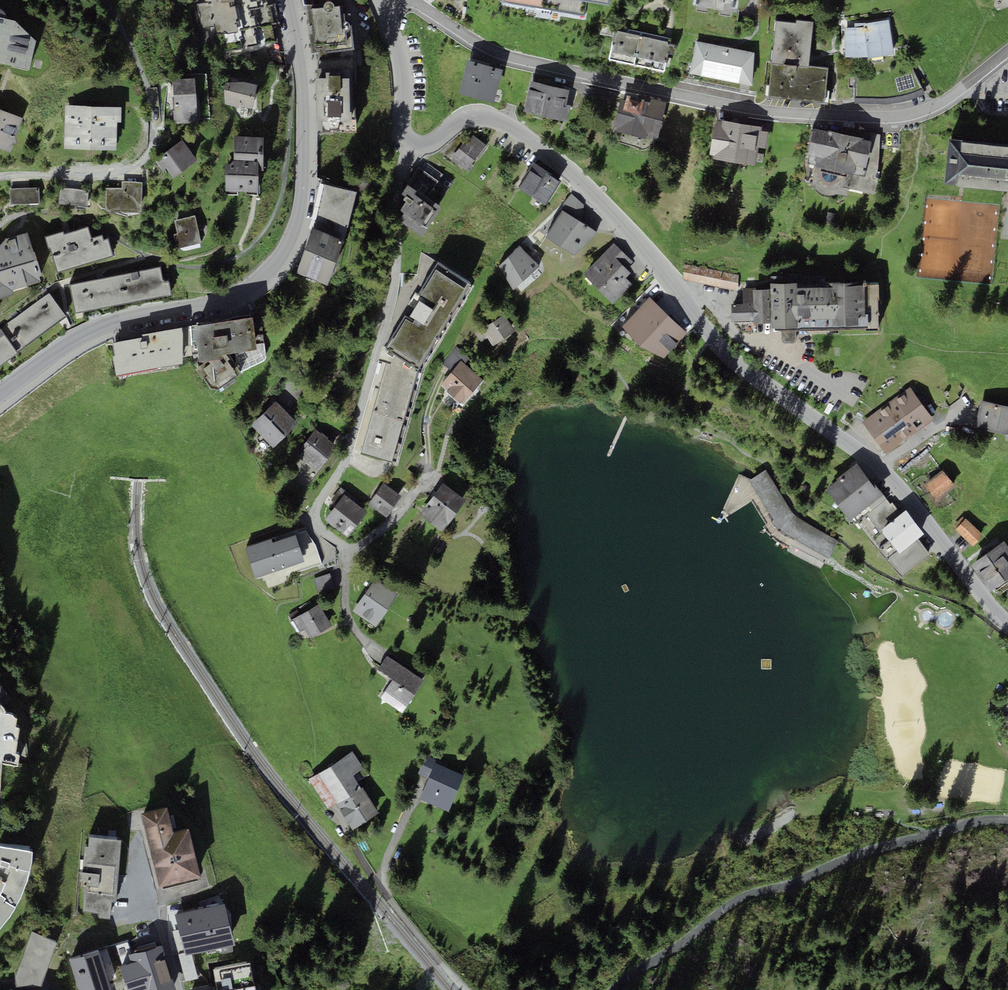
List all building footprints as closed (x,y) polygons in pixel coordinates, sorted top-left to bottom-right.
[(209,73),(271,62),(269,54),(278,53),(273,23),(278,22),(274,0),(196,0),(209,73)] [(692,5),(736,12),(739,0),(693,0),(692,5)] [(324,7),(311,7),(313,18),(315,18),(317,38),(313,39),(314,52),(320,51),(321,60),(354,56),(349,13),(344,13),(343,7),(340,7),(340,5),(334,5),(334,4),(332,1),(329,1),(325,3),(324,4),(324,7)] [(28,69),(35,40),(13,19),(6,18),(6,16),(5,12),(3,10),(0,8),(0,62),(28,69)] [(888,20),(863,24),(864,27),(869,56),(869,58),(895,54),(888,20)] [(768,96),(825,103),(829,67),(809,65),(813,25),(777,21),(768,96)] [(846,57),(869,56),(864,27),(845,27),(846,57)] [(640,36),(641,32),(628,29),(628,33),(615,30),(608,58),(634,64),(636,56),(635,56),(640,36)] [(671,39),(641,32),(640,36),(635,56),(636,56),(634,64),(664,71),(668,52),(674,54),(676,45),(670,44),(671,39)] [(696,40),(689,73),(754,86),(761,53),(696,40)] [(459,92),(494,102),(503,69),(469,60),(459,92)] [(328,78),(316,78),(317,120),(352,119),(352,111),(350,111),(349,79),(341,79),(341,75),(328,75),(328,78)] [(198,122),(195,78),(172,79),(175,124),(198,122)] [(529,89),(530,90),(524,111),(567,121),(573,100),(568,99),(570,90),(531,80),(529,89)] [(244,82),(239,105),(253,108),(257,84),(244,81),(244,82)] [(239,105),(244,82),(225,82),(225,104),(239,107),(239,105)] [(666,102),(638,95),(637,96),(627,94),(624,109),(618,108),(614,126),(617,126),(616,130),(657,140),(666,102)] [(116,149),(117,121),(122,121),(122,106),(66,105),(65,148),(116,149)] [(0,110),(0,148),(10,152),(13,144),(17,142),(15,138),(23,118),(0,110)] [(734,162),(741,123),(720,120),(717,119),(716,124),(714,123),(709,154),(711,154),(714,155),(714,159),(734,162)] [(741,123),(734,162),(755,166),(758,147),(761,130),(762,127),(741,123)] [(862,130),(834,124),(832,132),(813,128),(807,154),(817,156),(815,166),(821,167),(820,170),(815,169),(811,188),(816,189),(818,192),(821,194),(829,195),(833,195),(836,194),(847,196),(849,189),(843,187),(845,176),(847,176),(848,173),(854,175),(856,165),(865,167),(871,140),(860,138),(862,130)] [(769,132),(761,130),(758,147),(766,149),(769,132)] [(471,133),(453,156),(460,162),(459,164),(469,172),(475,165),(472,163),(487,145),(471,133)] [(949,135),(943,182),(1007,189),(1007,142),(949,135)] [(226,191),(258,191),(258,171),(263,170),(263,160),(263,136),(235,136),(234,160),(231,164),(226,164),(226,191)] [(174,178),(198,160),(183,139),(154,160),(162,171),(167,167),(174,178)] [(546,204),(562,180),(536,163),(534,162),(529,169),(531,170),(520,187),(546,204)] [(438,181),(418,168),(401,193),(406,196),(403,199),(406,201),(400,209),(405,212),(400,219),(422,235),(442,207),(427,196),(438,181)] [(141,212),(142,183),(122,182),(122,189),(122,212),(141,212)] [(356,191),(324,184),(316,218),(313,228),(296,274),(327,285),(344,238),(356,191)] [(10,188),(11,204),(40,203),(39,187),(10,188)] [(60,189),(59,203),(87,205),(88,191),(60,189)] [(106,212),(122,212),(122,189),(106,189),(106,212)] [(584,205),(571,194),(563,203),(562,211),(546,237),(574,255),(597,232),(582,222),(584,205)] [(202,242),(195,215),(174,220),(177,233),(173,234),(176,249),(202,242)] [(48,248),(50,248),(57,271),(113,254),(109,240),(104,241),(102,235),(92,239),(88,226),(64,234),(63,231),(44,236),(48,248)] [(14,295),(12,289),(41,281),(40,275),(42,275),(35,251),(33,252),(27,232),(6,238),(0,244),(0,299),(14,295)] [(526,247),(521,243),(499,266),(514,290),(540,266),(524,250),(526,247)] [(630,259),(614,244),(584,274),(613,303),(632,284),(626,277),(630,273),(623,266),(630,259)] [(738,274),(684,264),(681,279),(735,289),(738,274)] [(70,284),(75,312),(172,294),(169,281),(164,282),(161,267),(70,284)] [(468,289),(435,268),(434,270),(435,271),(387,349),(385,347),(379,360),(387,362),(372,411),(362,453),(392,462),(392,460),(397,462),(422,369),(471,288),(469,286),(468,289)] [(754,303),(731,304),(732,321),(754,321),(754,323),(772,323),(772,328),(775,328),(775,330),(879,329),(878,284),(866,284),(866,282),(753,284),(754,303)] [(66,316),(49,293),(0,330),(0,366),(66,316)] [(687,333),(650,297),(622,326),(640,346),(664,358),(687,333)] [(516,331),(505,314),(475,333),(481,341),(487,337),(493,346),(516,331)] [(253,317),(194,325),(200,365),(194,368),(202,380),(204,378),(212,389),(219,389),(242,373),(241,371),(264,360),(266,357),(264,343),(256,344),(253,317)] [(143,337),(113,342),(115,355),(112,355),(116,375),(183,363),(183,356),(191,355),(190,325),(142,334),(143,337)] [(461,359),(464,362),(468,357),(456,347),(442,364),(451,371),(461,359)] [(464,362),(461,359),(451,371),(441,383),(448,390),(446,392),(460,403),(461,401),(463,402),(483,379),(464,362)] [(910,435),(933,419),(910,387),(887,403),(910,435)] [(276,401),(263,414),(286,436),(299,423),(276,401)] [(981,401),(975,427),(1007,434),(1007,406),(981,401)] [(885,454),(910,435),(887,403),(861,421),(885,454)] [(274,447),(286,436),(263,414),(252,425),(274,447)] [(339,447),(315,429),(303,446),(306,448),(299,457),(318,471),(325,462),(327,464),(339,447)] [(841,478),(826,488),(849,520),(854,517),(857,521),(866,514),(886,499),(883,495),(877,486),(875,488),(858,465),(857,463),(839,476),(841,478)] [(765,471),(750,479),(774,521),(785,532),(828,557),(836,539),(794,515),(765,471)] [(941,471),(926,483),(937,498),(953,486),(941,471)] [(386,516),(401,495),(384,483),(369,504),(386,516)] [(442,531),(465,499),(442,483),(419,515),(442,531)] [(348,537),(367,512),(344,494),(325,520),(348,537)] [(886,499),(866,514),(880,531),(881,530),(901,514),(892,503),(890,504),(886,499)] [(898,551),(900,553),(917,539),(924,533),(906,510),(901,514),(881,530),(898,551)] [(967,518),(955,530),(972,546),(983,535),(967,518)] [(256,578),(305,562),(296,535),(274,542),(273,538),(245,547),(247,551),(256,578)] [(929,555),(917,539),(900,553),(898,551),(886,559),(901,577),(929,555)] [(1007,579),(1007,547),(1003,540),(970,565),(990,592),(1007,579)] [(319,594),(335,589),(330,574),(314,579),(319,594)] [(353,611),(376,627),(398,594),(375,578),(353,611)] [(319,604),(290,621),(298,634),(306,629),(311,638),(332,626),(319,604)] [(424,679),(387,656),(378,670),(392,680),(381,698),(403,713),(424,679)] [(1,706),(12,699),(0,685),(0,704),(1,706)] [(352,751),(308,779),(327,810),(337,804),(362,788),(354,775),(363,769),(352,751)] [(434,763),(445,768),(447,764),(427,756),(418,776),(427,780),(434,763)] [(449,812),(464,776),(445,768),(434,763),(427,780),(419,800),(449,812)] [(378,814),(362,788),(337,804),(352,829),(378,814)] [(167,807),(141,813),(159,887),(200,877),(188,829),(173,833),(167,807)] [(88,846),(85,846),(81,887),(86,887),(83,911),(99,912),(98,917),(109,918),(110,901),(116,901),(121,840),(89,837),(88,846)] [(32,851),(0,847),(0,928),(12,911),(19,901),(27,881),(32,865),(32,851)] [(225,904),(176,915),(180,930),(186,957),(192,956),(235,945),(225,904)] [(198,980),(192,956),(186,957),(180,930),(173,931),(186,983),(198,980)] [(57,942),(31,932),(15,978),(16,987),(35,986),(40,986),(57,942)] [(70,960),(79,989),(128,989),(121,966),(131,963),(129,955),(132,954),(128,943),(97,952),(70,960)] [(161,946),(132,954),(129,955),(131,963),(121,966),(128,989),(176,989),(161,946)] [(255,985),(253,985),(249,964),(214,970),(218,989),(256,989),(255,985)] [(0,979),(0,989),(36,989),(35,986),(16,987),(15,978),(0,979)]
